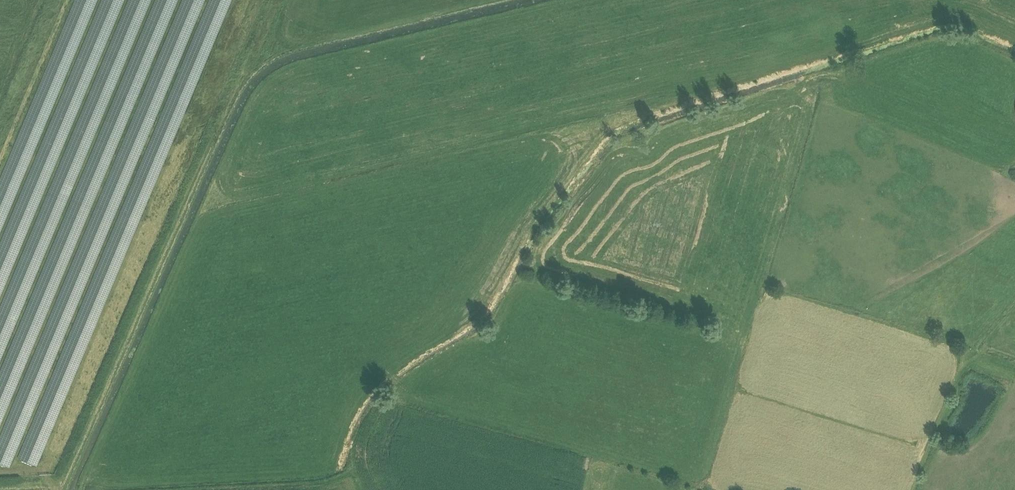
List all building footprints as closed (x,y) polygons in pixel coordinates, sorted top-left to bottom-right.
[(1007,199),(1014,205),(1014,188),(1007,199)]
